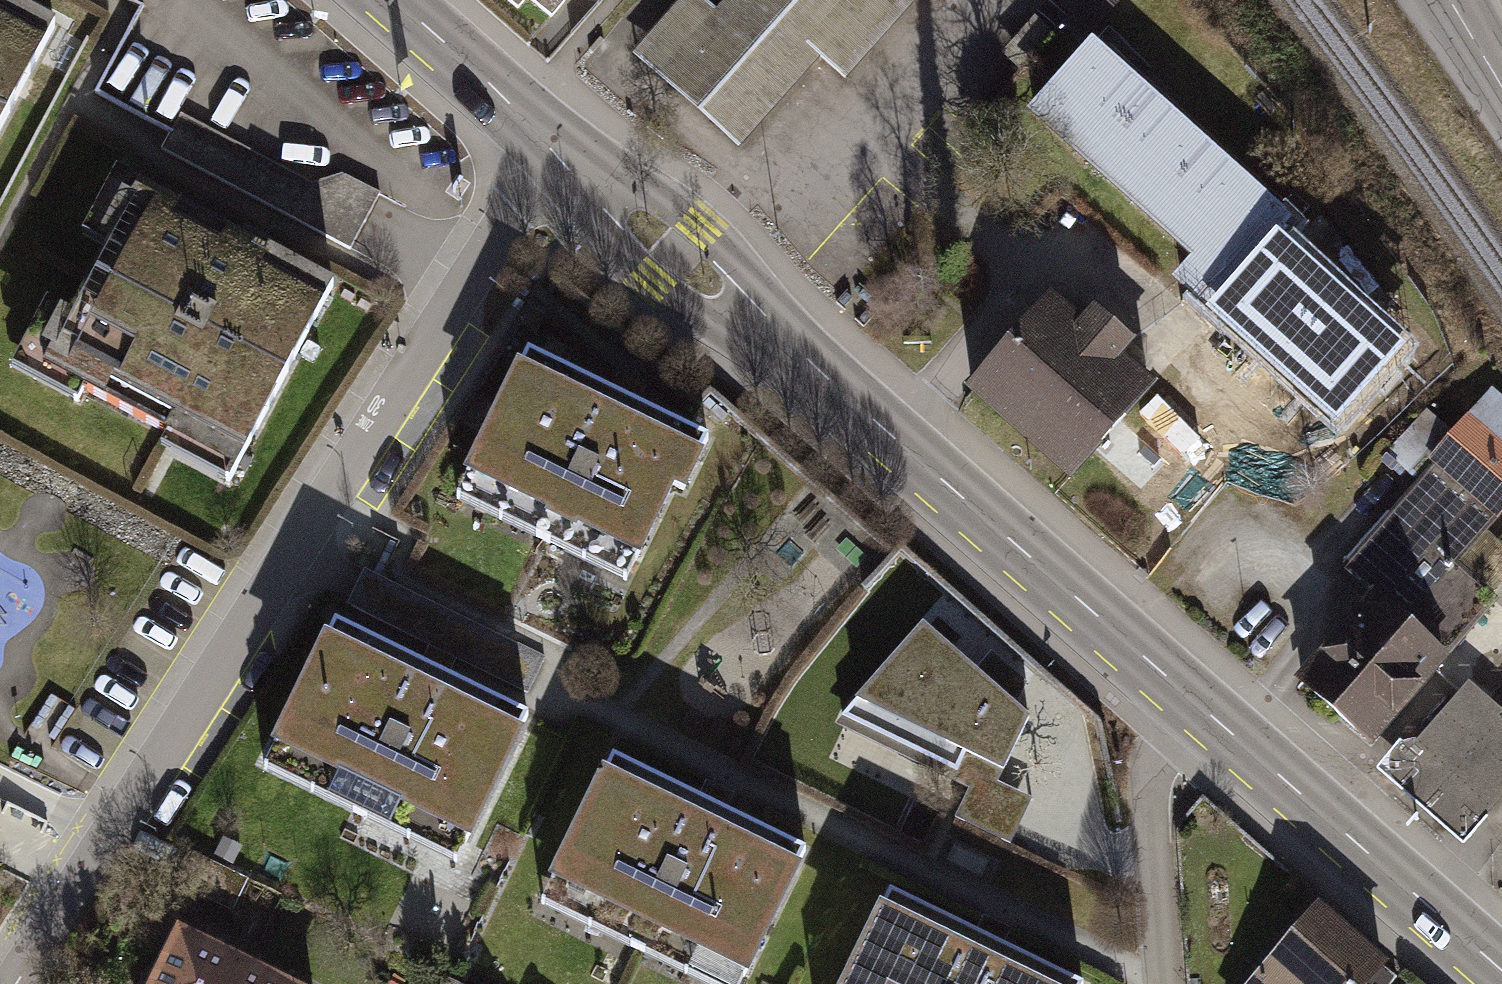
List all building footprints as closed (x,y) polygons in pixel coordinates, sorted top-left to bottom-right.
[(547,13),(559,0),(533,0),(547,13)] [(717,13),(703,0),(688,0),(632,61),(736,156),(820,66),(838,83),(915,0),(729,0),(717,13)] [(1104,26),(1120,0),(1063,0),(1104,26)] [(64,35),(0,2),(0,158),(64,35)] [(1300,237),(1081,44),(1025,107),(1191,254),(1173,274),(1225,321),(1300,237)] [(165,159),(242,187),(259,143),(182,114),(165,159)] [(172,223),(111,191),(74,260),(90,268),(63,319),(48,311),(7,390),(70,423),(79,406),(154,446),(147,459),(228,501),(337,295),(178,212),(172,223)] [(1411,335),(1300,237),(1225,321),(1336,419),(1411,335)] [(1153,399),(1049,309),(961,410),(1065,500),(1153,399)] [(532,355),(458,509),(548,552),(635,593),(708,439),(532,355)] [(1368,597),(1293,686),(1368,750),(1496,600),(1457,567),(1501,515),(1501,399),(1493,391),(1339,572),(1368,597)] [(324,603),(239,783),(462,888),(548,708),(324,603)] [(967,800),(955,830),(1010,856),(1033,811),(997,791),(1030,726),(1014,711),(1029,696),(991,661),(977,675),(925,626),(834,735),(967,800)] [(1402,746),(1390,760),(1378,774),(1465,849),(1478,834),(1487,823),(1501,806),(1501,715),(1468,686),(1410,753),(1402,746)] [(608,753),(536,902),(705,983),(744,983),(809,851),(713,804),(608,753)] [(842,983),(1076,983),(989,942),(886,893),(842,983)] [(1391,971),(1319,908),(1252,983),(1379,983),(1391,971)] [(250,962),(175,927),(148,983),(239,983),(250,962)] [(250,962),(239,983),(296,983),(250,962)]
